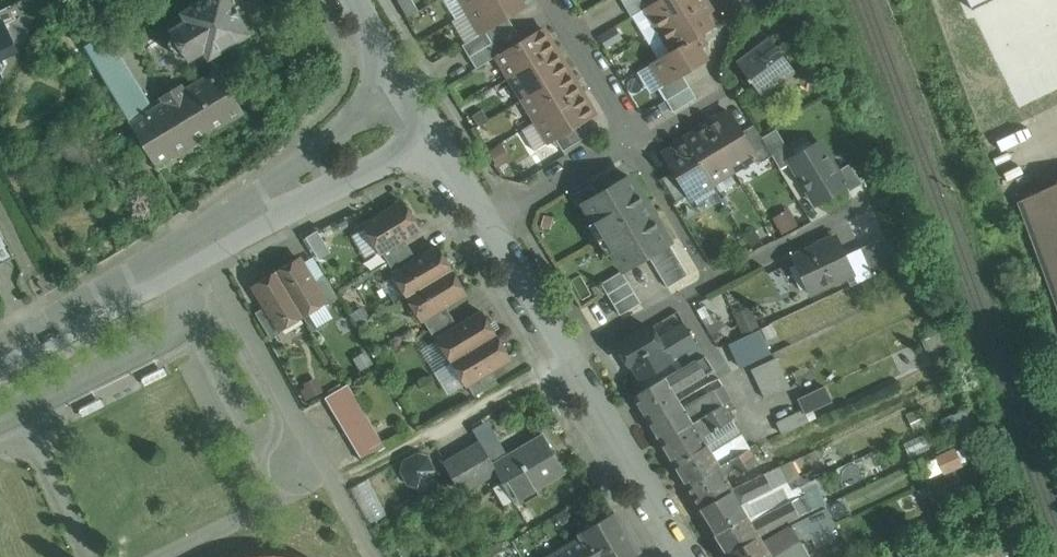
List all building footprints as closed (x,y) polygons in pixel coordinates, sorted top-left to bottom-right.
[(182,13),(188,22),(173,30),(170,45),(176,55),(189,59),(204,50),(208,58),(249,33),(230,0),(204,0),(182,13)] [(471,10),(487,0),(465,0),(471,10)] [(471,10),(484,32),(508,17),(524,8),(519,0),(487,0),(471,10)] [(624,4),(631,16),(647,6),(654,2),(653,0),(632,0),(624,4)] [(647,6),(661,28),(705,2),(704,0),(657,0),(654,2),(647,6)] [(705,2),(661,28),(673,49),(673,50),(698,35),(699,35),(713,27),(706,15),(711,12),(705,2)] [(508,17),(486,31),(492,42),(515,29),(508,17)] [(0,25),(0,74),(1,74),(6,63),(2,54),(15,47),(4,23),(0,25)] [(499,54),(498,55),(511,77),(555,50),(542,28),(522,40),(499,54)] [(515,29),(492,42),(499,54),(522,40),(515,29)] [(484,32),(462,45),(469,56),(492,42),(486,31),(484,32)] [(131,85),(101,35),(84,45),(114,96),(130,86),(131,85)] [(698,35),(673,50),(673,49),(653,61),(667,84),(683,75),(707,60),(700,48),(705,45),(699,35),(698,35)] [(794,70),(771,39),(738,63),(748,78),(747,79),(750,82),(751,81),(761,95),(794,70)] [(492,42),(469,56),(476,68),(498,55),(499,54),(492,42)] [(555,50),(511,77),(524,98),(568,71),(555,50)] [(219,70),(184,91),(179,84),(161,95),(165,102),(147,113),(131,123),(130,124),(140,140),(141,140),(156,165),(244,111),(219,70)] [(568,71),(524,98),(537,120),(581,93),(568,71)] [(683,75),(667,84),(659,88),(666,100),(690,86),(683,75)] [(131,85),(130,86),(114,96),(131,123),(147,113),(131,85)] [(690,86),(666,100),(673,112),(696,97),(690,86)] [(581,93),(537,120),(550,142),(556,139),(579,125),(595,115),(581,93)] [(742,131),(730,112),(708,125),(734,168),(756,155),(742,131)] [(761,137),(754,124),(742,131),(756,155),(760,162),(772,155),(761,137)] [(579,125),(556,139),(563,150),(586,136),(579,125)] [(734,168),(708,125),(685,139),(686,141),(687,140),(712,182),(713,181),(734,168)] [(776,128),(761,137),(772,155),(780,168),(791,162),(789,159),(793,157),(776,128)] [(712,182),(687,140),(686,141),(664,154),(674,171),(688,194),(690,197),(713,183),(713,181),(712,182)] [(793,157),(789,159),(791,162),(816,204),(846,186),(837,171),(819,141),(793,157)] [(850,163),(837,171),(846,186),(849,191),(862,183),(850,163)] [(688,194),(674,171),(663,178),(677,201),(688,194)] [(645,203),(629,175),(598,194),(585,201),(585,202),(626,269),(648,255),(669,243),(652,215),(654,214),(647,202),(645,203)] [(591,183),(571,195),(578,206),(585,202),(585,201),(598,194),(591,183)] [(1018,201),(1056,305),(1056,183),(1018,201)] [(404,202),(364,226),(380,252),(382,251),(404,237),(420,228),(404,202)] [(15,257),(0,228),(0,264),(15,257)] [(897,264),(884,236),(861,247),(873,275),(897,264)] [(404,237),(382,251),(388,262),(411,249),(404,237)] [(837,238),(794,258),(810,291),(852,271),(858,283),(873,275),(861,247),(845,255),(837,238)] [(669,243),(648,255),(667,287),(688,274),(669,243)] [(395,273),(393,274),(407,297),(452,270),(439,247),(417,260),(395,273)] [(411,249),(388,262),(395,273),(417,260),(411,249)] [(314,282),(299,257),(276,271),(303,316),(325,303),(326,303),(314,282)] [(452,270),(407,297),(421,319),(423,318),(445,305),(466,292),(452,270)] [(303,316),(276,271),(254,285),(266,306),(281,330),(282,329),(303,316)] [(641,302),(622,271),(601,283),(620,315),(641,302)] [(338,298),(325,275),(314,282),(326,303),(325,303),(326,305),(338,298)] [(445,305),(423,318),(429,329),(452,316),(445,305)] [(281,330),(266,306),(255,313),(271,339),(283,331),(282,329),(281,330)] [(459,327),(438,340),(451,362),(497,335),(483,312),(459,327)] [(452,316),(429,329),(437,341),(438,340),(459,327),(452,316)] [(651,328),(619,348),(629,364),(633,362),(641,377),(670,360),(670,359),(696,342),(685,324),(659,341),(651,328)] [(724,344),(733,368),(774,352),(765,328),(724,344)] [(940,332),(923,340),(928,352),(944,344),(940,332)] [(497,335),(451,362),(465,384),(467,383),(489,370),(510,357),(497,335)] [(696,342),(670,359),(670,360),(677,371),(696,359),(703,355),(696,342)] [(677,371),(634,396),(648,419),(679,401),(675,393),(691,383),(696,391),(710,383),(720,378),(705,355),(703,355),(696,359),(677,371)] [(776,358),(752,369),(761,387),(785,376),(776,358)] [(489,370),(467,383),(474,395),(496,381),(489,370)] [(785,376),(761,387),(766,399),(790,387),(785,376)] [(385,448),(347,384),(325,397),(363,461),(385,448)] [(732,400),(723,385),(714,390),(723,405),(732,400)] [(802,395),(807,410),(834,400),(829,385),(802,395)] [(714,390),(684,408),(679,401),(648,419),(661,441),(723,405),(714,390)] [(723,405),(661,441),(674,463),(706,445),(701,437),(714,430),(732,419),(723,405)] [(803,409),(777,421),(783,433),(809,421),(803,409)] [(732,419),(714,430),(718,437),(736,426),(732,419)] [(517,449),(538,487),(565,472),(556,457),(557,456),(552,448),(551,448),(543,434),(517,449)] [(706,445),(674,463),(687,485),(750,449),(741,434),(720,446),(724,453),(714,459),(706,445)] [(480,443),(446,464),(462,490),(495,470),(492,464),(480,443)] [(937,455),(944,471),(964,462),(957,446),(937,455)] [(538,487),(517,449),(492,464),(495,470),(514,501),(538,487)] [(750,449),(687,485),(701,508),(733,489),(724,475),(734,469),(737,476),(758,463),(750,449)] [(415,491),(432,485),(420,454),(404,460),(415,491)] [(780,466),(764,474),(772,487),(786,480),(780,466)] [(764,474),(733,489),(740,502),(772,487),(764,474)] [(807,476),(792,482),(789,487),(790,490),(810,481),(807,476)] [(367,522),(384,516),(370,479),(353,485),(367,522)] [(733,489),(701,508),(716,533),(746,515),(746,514),(740,502),(733,489)] [(809,512),(801,496),(793,500),(800,516),(809,512)] [(746,515),(716,533),(728,554),(759,536),(760,536),(800,516),(793,500),(755,519),(750,511),(746,514),(746,515)] [(619,556),(632,556),(639,553),(615,511),(597,522),(619,556)] [(809,518),(792,527),(799,539),(808,537),(817,532),(809,518)] [(597,522),(580,532),(584,538),(584,537),(596,556),(619,556),(597,522)] [(728,554),(730,556),(769,556),(799,539),(792,527),(764,543),(760,536),(759,536),(728,554)] [(552,556),(596,556),(584,537),(584,538),(552,556)] [(817,544),(824,556),(829,556),(840,551),(832,537),(817,544)] [(769,556),(804,556),(808,554),(799,539),(769,556)]
